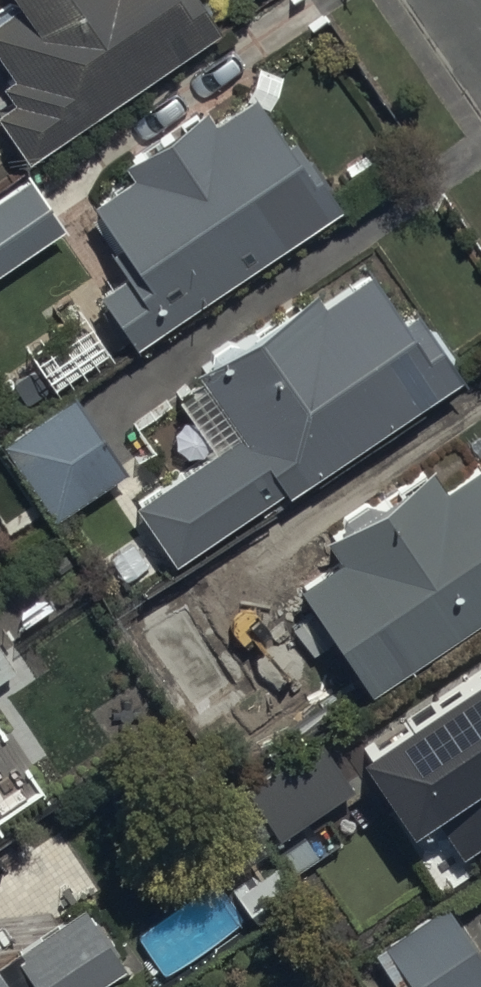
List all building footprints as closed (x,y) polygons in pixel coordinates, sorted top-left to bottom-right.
[(211,21),(197,0),(10,0),(0,7),(0,52),(10,67),(0,74),(0,77),(12,95),(0,103),(0,120),(23,153),(211,21)] [(125,340),(333,200),(287,132),(281,137),(248,88),(206,116),(197,102),(119,154),(128,168),(82,199),(126,264),(90,288),(125,340)] [(24,170),(0,187),(0,264),(60,222),(24,170)] [(170,555),(454,368),(410,301),(397,310),(368,267),(321,298),(312,284),(192,362),(198,372),(178,386),(214,440),(131,495),(170,555)] [(65,387),(0,434),(0,447),(51,518),(122,467),(65,387)] [(480,602),(480,452),(443,479),(425,453),(294,545),(310,568),(292,580),(365,684),(480,602)] [(269,617),(219,542),(115,606),(162,678),(191,659),(196,666),(269,617)] [(460,835),(480,820),(480,640),(352,726),(398,793),(421,778),(460,835)] [(0,650),(0,684),(16,674),(0,650)] [(352,778),(317,727),(235,783),(271,834),(352,778)] [(441,894),(380,935),(415,986),(475,986),(480,983),(480,954),(441,894)] [(119,957),(77,898),(0,952),(0,986),(77,986),(119,957)]
